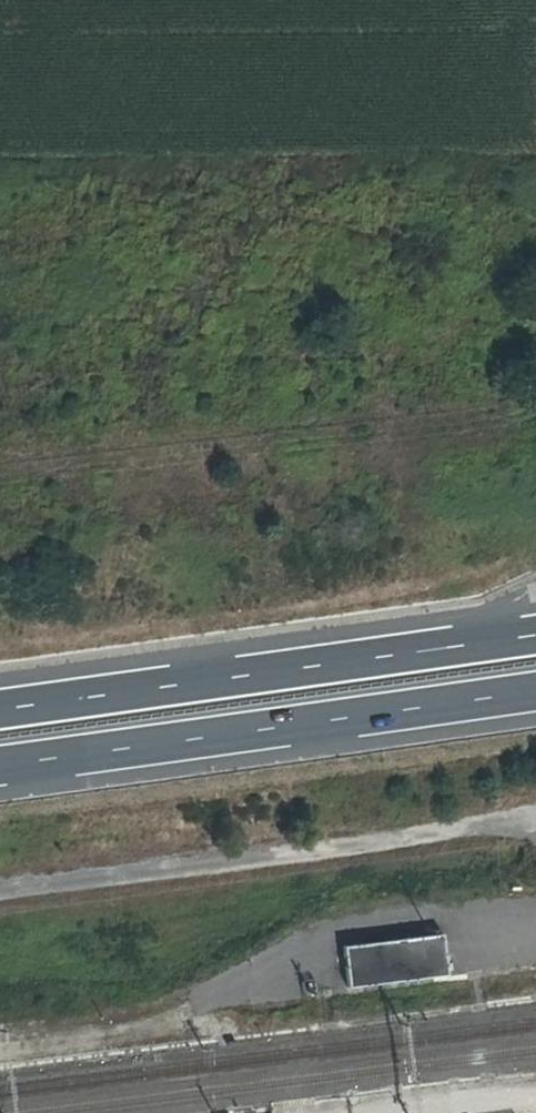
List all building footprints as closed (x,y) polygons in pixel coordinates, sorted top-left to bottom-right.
[(444,941),(348,952),(352,988),(448,977),(444,941)] [(513,1103),(484,1104),(485,1112),(513,1112),(513,1103)]
